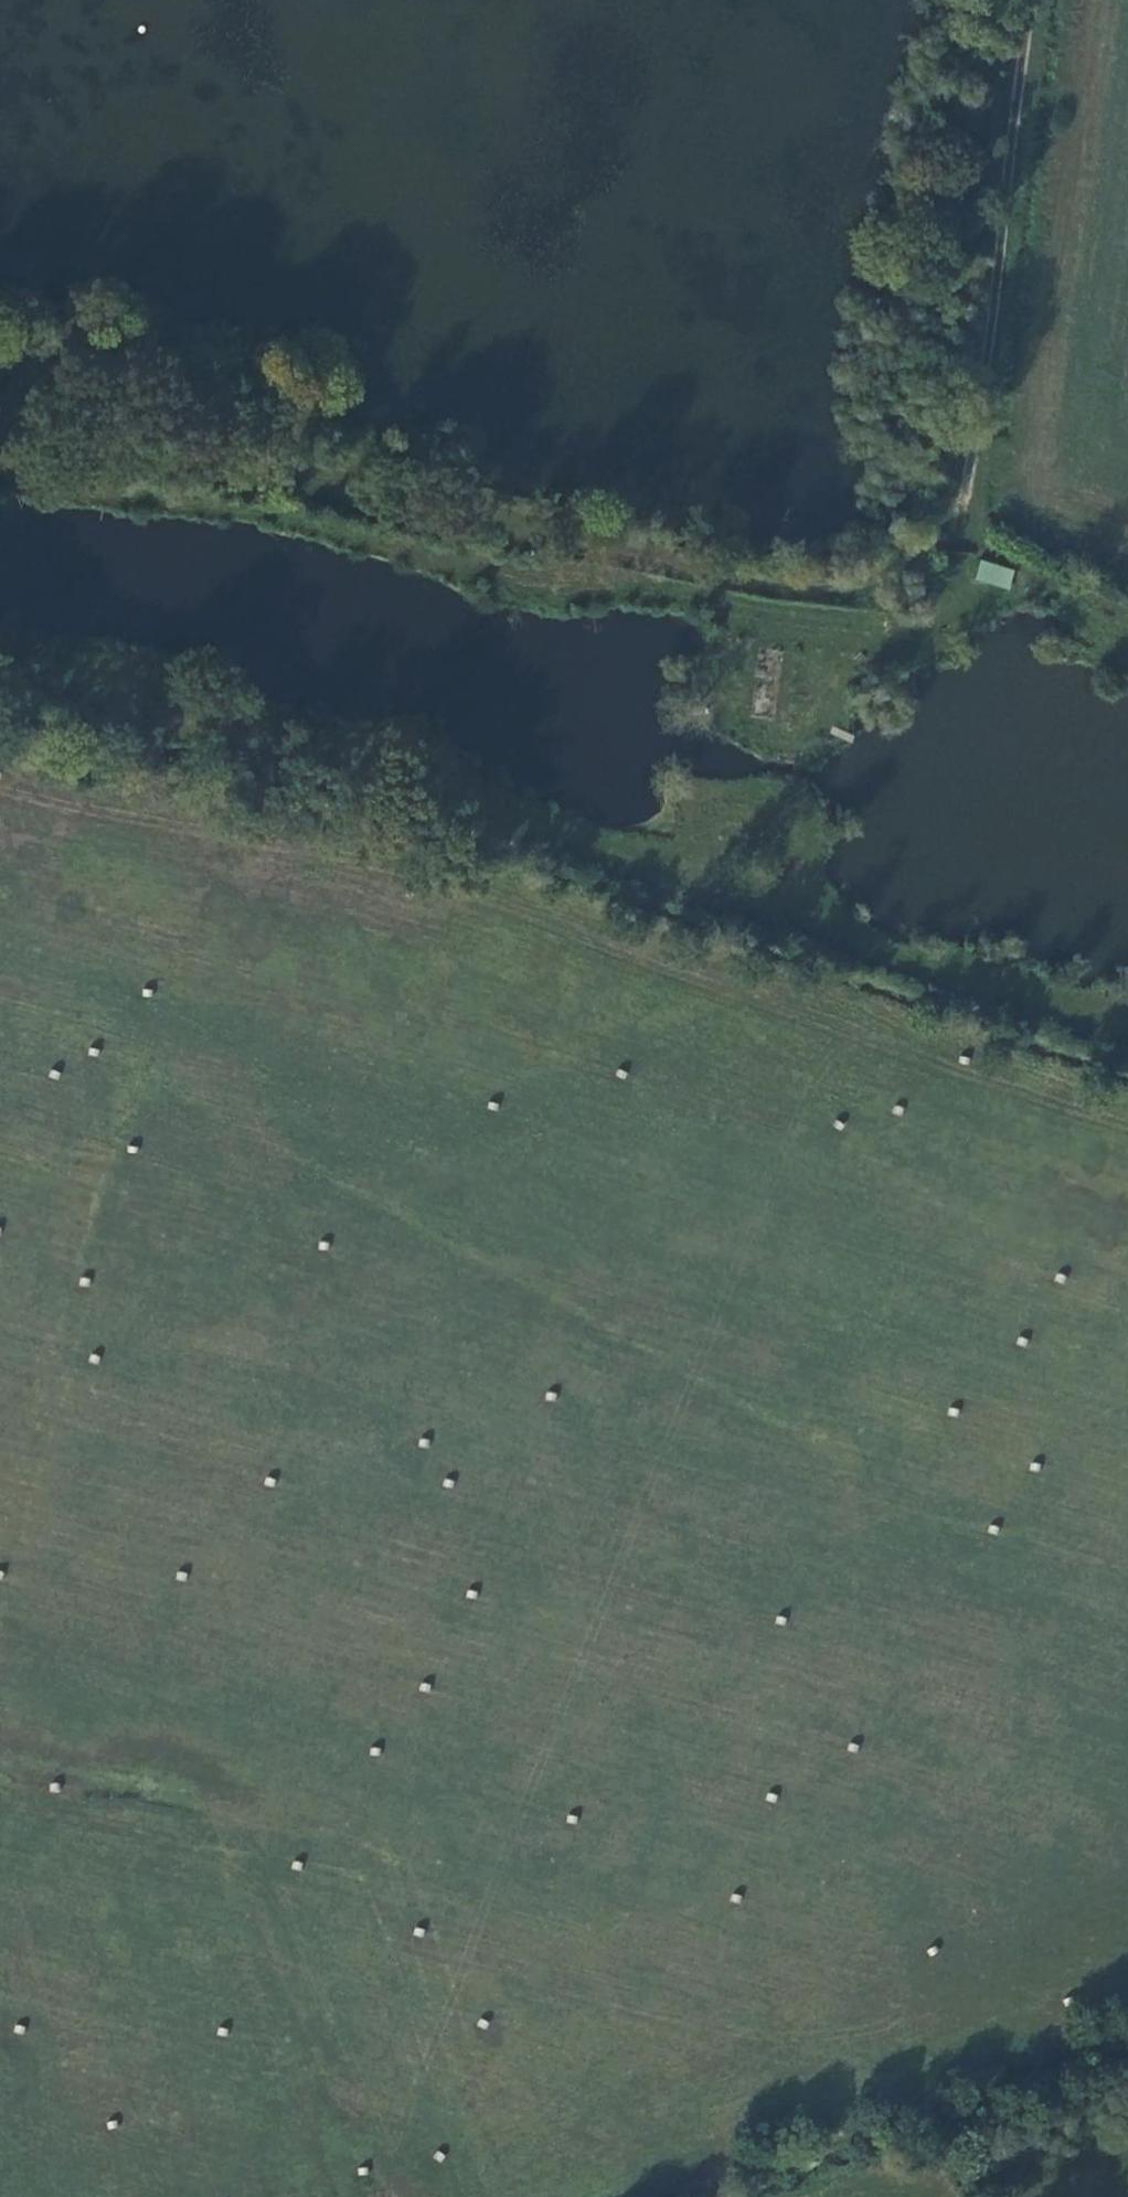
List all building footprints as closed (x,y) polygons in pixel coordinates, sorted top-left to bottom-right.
[(1008,590),(1014,569),(980,559),(974,579),(1008,590)]
